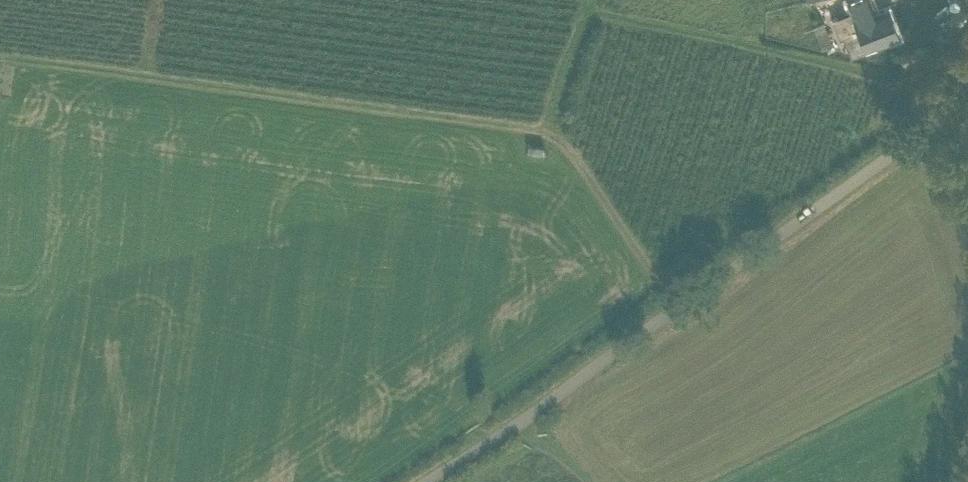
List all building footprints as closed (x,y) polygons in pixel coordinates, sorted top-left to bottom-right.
[(888,7),(869,14),(854,20),(851,13),(832,19),(839,39),(843,38),(850,56),(899,37),(888,7)] [(814,28),(822,51),(833,47),(824,24),(814,28)]
